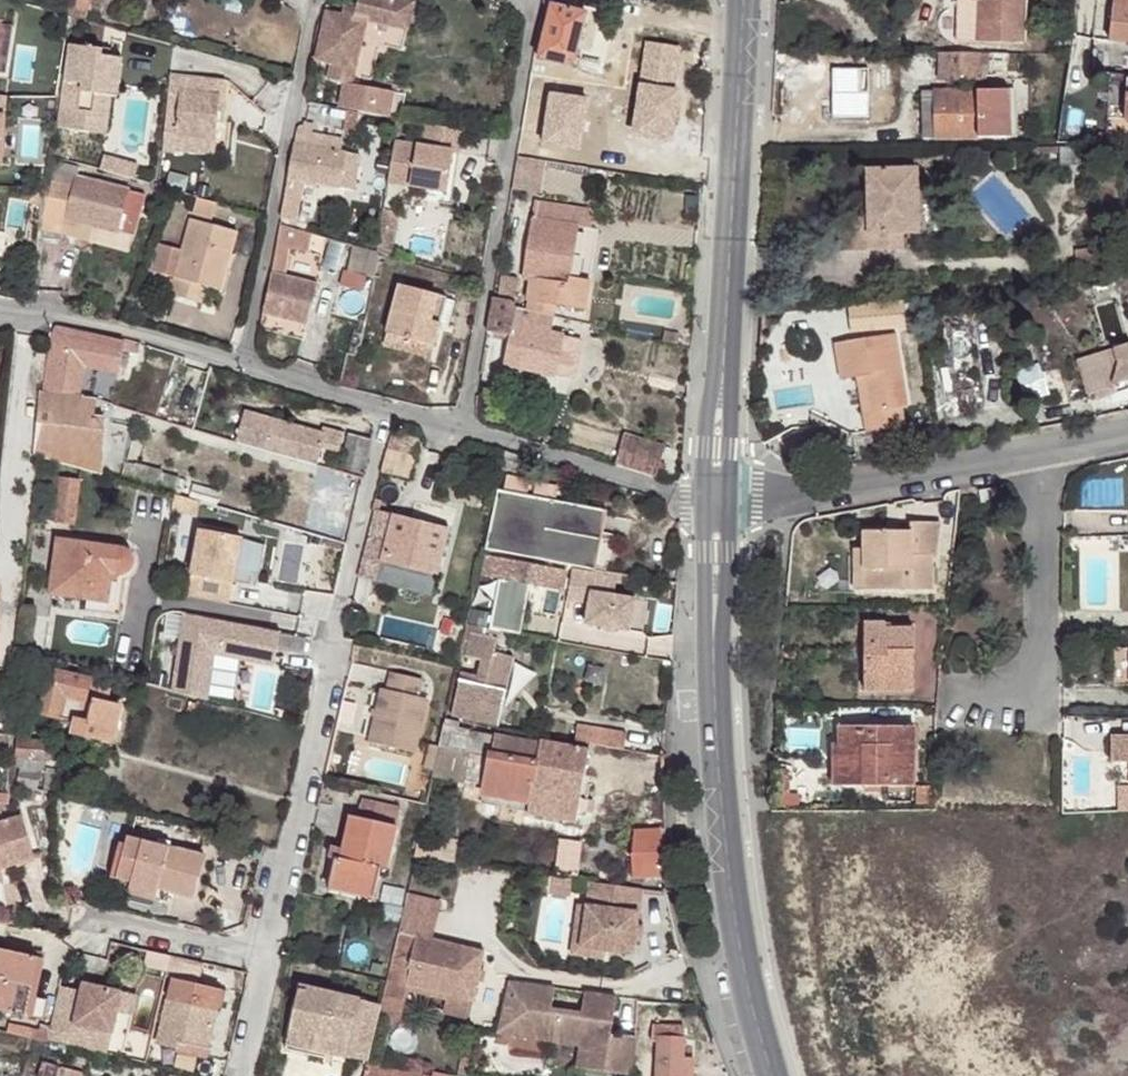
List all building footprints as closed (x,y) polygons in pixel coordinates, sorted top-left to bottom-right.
[(84,18),(88,0),(69,0),(66,12),(84,18)] [(316,61),(332,64),(356,69),(366,21),(399,29),(405,2),(398,0),(357,0),(355,10),(343,7),(341,14),(328,11),(316,61)] [(586,13),(581,12),(583,0),(543,0),(543,1),(552,3),(538,58),(573,67),(586,13)] [(957,41),(1022,43),(1023,0),(958,0),(957,41)] [(1110,40),(1127,41),(1127,0),(1113,0),(1110,40)] [(405,2),(399,29),(407,31),(413,3),(405,2)] [(1071,54),(1069,69),(1085,71),(1088,49),(1085,48),(1087,35),(1074,33),(1071,54)] [(70,45),(58,128),(90,132),(96,94),(111,96),(117,97),(122,58),(102,56),(103,50),(70,45)] [(939,52),(939,79),(981,79),(981,65),(989,66),(989,53),(939,52)] [(332,64),(329,81),(352,85),(356,69),(332,64)] [(175,132),(215,137),(221,79),(170,73),(164,131),(175,132)] [(934,90),(935,138),(1010,137),(1009,89),(934,90)] [(921,138),(935,138),(934,90),(920,91),(921,138)] [(90,133),(105,135),(111,96),(96,94),(90,132),(90,133)] [(521,155),(537,156),(545,109),(535,108),(532,123),(526,122),(521,155)] [(358,112),(347,109),(343,130),(355,131),(358,112)] [(668,111),(667,126),(696,130),(698,115),(668,111)] [(298,121),(280,217),(296,221),(299,203),(294,202),(299,181),(304,182),(356,190),(362,156),(340,151),(331,150),(333,137),(312,134),(314,124),(298,121)] [(462,130),(424,123),(420,146),(452,152),(458,153),(462,130)] [(173,150),(214,155),(215,137),(175,132),(173,150)] [(333,137),(331,150),(340,151),(342,141),(333,137)] [(420,146),(394,141),(387,182),(446,191),(452,152),(420,146)] [(1037,147),(1037,164),(1059,164),(1059,146),(1037,147)] [(1059,146),(1059,164),(1089,163),(1089,146),(1059,146)] [(110,172),(113,158),(103,155),(99,168),(110,172)] [(540,193),(547,161),(516,156),(510,189),(540,193)] [(110,172),(134,178),(138,165),(113,158),(110,172)] [(54,162),(51,182),(67,185),(70,165),(54,162)] [(866,170),(868,220),(839,221),(840,250),(886,248),(886,233),(901,232),(918,232),(916,169),(866,170)] [(74,187),(66,216),(133,235),(136,236),(148,195),(77,176),(74,187)] [(42,230),(61,236),(66,216),(74,187),(67,185),(51,182),(46,188),(44,214),(42,230)] [(197,197),(193,214),(212,219),(216,202),(197,197)] [(534,202),(523,276),(530,277),(527,300),(585,309),(589,280),(568,277),(576,226),(579,209),(534,202)] [(398,211),(383,208),(380,226),(394,229),(398,211)] [(579,209),(576,226),(591,228),(594,212),(579,209)] [(66,216),(61,236),(130,254),(133,235),(66,216)] [(150,271),(175,278),(170,294),(186,299),(191,282),(208,287),(221,290),(237,231),(191,219),(183,249),(158,242),(150,271)] [(311,233),(279,224),(275,247),(288,249),(307,251),(311,233)] [(394,229),(380,226),(376,252),(390,257),(396,230),(394,229)] [(886,233),(886,248),(901,248),(901,232),(886,233)] [(271,273),(283,276),(288,249),(275,247),(271,271),(271,273)] [(269,290),(262,314),(307,325),(316,285),(283,276),(271,273),(269,290)] [(512,301),(515,277),(501,275),(497,298),(512,301)] [(191,282),(186,299),(204,304),(208,287),(191,282)] [(399,284),(386,333),(435,346),(440,323),(449,325),(455,300),(447,298),(447,297),(399,284)] [(492,297),(486,332),(509,335),(504,364),(569,378),(577,339),(549,333),(551,315),(514,307),(514,303),(511,303),(512,301),(497,298),(492,297)] [(906,328),(904,301),(849,305),(850,332),(906,328)] [(51,332),(45,390),(80,394),(85,367),(115,372),(120,350),(121,340),(54,326),(54,332),(51,332)] [(386,333),(382,346),(430,360),(435,346),(386,333)] [(835,343),(841,380),(855,377),(864,376),(870,413),(861,414),(865,431),(905,425),(902,408),(907,407),(895,333),(835,343)] [(122,339),(121,340),(120,350),(136,353),(138,344),(122,339)] [(1077,360),(1088,395),(1127,382),(1127,344),(1077,360)] [(864,376),(855,377),(861,414),(870,413),(864,376)] [(40,390),(33,454),(37,455),(101,473),(105,417),(94,417),(79,416),(80,394),(45,390),(40,390)] [(80,394),(79,416),(94,417),(96,396),(80,394)] [(907,407),(902,408),(905,425),(930,421),(927,404),(907,407)] [(236,441),(316,464),(321,447),(324,434),(321,433),(244,411),(236,441)] [(324,434),(321,447),(339,452),(344,433),(322,427),(321,433),(324,434)] [(390,433),(381,469),(407,477),(416,440),(390,433)] [(347,434),(339,469),(363,474),(370,440),(347,434)] [(623,435),(620,449),(648,458),(660,461),(664,448),(623,435)] [(618,455),(615,466),(644,474),(647,463),(648,458),(620,449),(618,455)] [(505,451),(504,459),(515,462),(519,463),(522,456),(505,451)] [(647,463),(644,474),(655,478),(660,461),(648,458),(647,463)] [(504,459),(501,469),(513,472),(515,462),(504,459)] [(125,460),(120,479),(175,494),(179,478),(161,473),(162,471),(125,460)] [(320,468),(303,520),(343,533),(360,481),(320,468)] [(56,496),(59,478),(51,477),(49,495),(56,496)] [(49,495),(46,520),(72,524),(78,481),(59,478),(56,496),(49,495)] [(498,490),(485,549),(573,566),(595,570),(606,510),(553,500),(555,487),(535,483),(533,496),(526,495),(528,485),(508,482),(506,492),(498,490)] [(979,491),(981,503),(997,499),(995,488),(979,491)] [(375,510),(358,577),(431,595),(447,526),(375,509),(375,510)] [(864,570),(864,590),(932,590),(933,585),(933,568),(933,556),(936,555),(940,522),(910,523),(909,532),(863,531),(863,548),(877,549),(877,570),(864,570)] [(240,537),(198,529),(186,596),(227,603),(240,537)] [(56,539),(48,594),(86,599),(84,610),(118,615),(120,604),(107,602),(112,573),(121,574),(123,574),(128,571),(131,567),(132,562),(131,555),(127,551),(124,549),(56,539)] [(863,548),(853,549),(853,570),(864,570),(877,570),(877,549),(863,548)] [(566,571),(484,555),(482,574),(503,578),(499,597),(496,597),(489,628),(494,629),(502,631),(519,634),(525,602),(523,602),(527,582),(562,589),(566,571)] [(594,574),(572,570),(566,599),(588,602),(584,623),(629,630),(634,600),(591,592),(594,574)] [(864,570),(853,570),(853,590),(864,590),(864,570)] [(112,573),(107,602),(120,604),(123,574),(121,574),(112,573)] [(278,630),(184,613),(172,691),(203,700),(203,695),(209,662),(200,660),(202,650),(215,653),(217,644),(274,655),(278,630)] [(864,623),(864,674),(882,674),(882,691),(914,690),(914,628),(885,629),(885,623),(864,623)] [(459,679),(451,716),(475,720),(475,721),(497,725),(514,658),(494,653),(499,639),(492,637),(494,629),(489,628),(466,625),(459,656),(480,661),(476,676),(460,672),(458,679),(459,679)] [(492,637),(499,639),(502,631),(494,629),(492,637)] [(272,663),(274,655),(217,644),(215,653),(202,650),(200,660),(209,662),(203,695),(230,700),(237,658),(272,663)] [(45,669),(34,712),(75,722),(72,733),(113,742),(121,707),(106,704),(84,699),(90,680),(45,669)] [(380,688),(368,742),(416,752),(428,699),(419,697),(423,680),(389,672),(385,690),(380,688)] [(882,674),(864,674),(864,691),(882,691),(882,674)] [(89,683),(84,699),(106,704),(111,688),(89,683)] [(484,785),(482,794),(528,803),(526,813),(575,822),(577,812),(579,800),(589,751),(540,741),(540,743),(458,728),(459,721),(445,719),(439,747),(433,771),(432,775),(484,785)] [(577,725),(574,741),(624,750),(627,733),(577,725)] [(838,726),(839,744),(857,744),(857,786),(914,786),(915,726),(838,726)] [(1118,735),(1118,763),(1127,763),(1127,736),(1118,735)] [(17,740),(15,757),(46,760),(47,742),(17,740)] [(839,744),(833,744),(833,786),(857,786),(857,744),(839,744)] [(423,769),(433,771),(439,747),(428,745),(423,769)] [(786,769),(780,769),(780,804),(797,804),(797,794),(788,794),(787,777),(786,777),(786,769)] [(675,784),(676,802),(687,802),(686,784),(675,784)] [(917,787),(917,803),(930,803),(930,787),(917,787)] [(482,794),(480,804),(526,813),(528,803),(482,794)] [(335,858),(330,880),(374,890),(380,867),(386,869),(400,807),(361,797),(356,817),(350,816),(343,848),(340,859),(335,858)] [(579,800),(577,812),(584,813),(586,801),(579,800)] [(32,852),(21,816),(0,823),(0,861),(32,852)] [(631,854),(634,879),(664,876),(661,829),(634,830),(633,854),(631,854)] [(121,841),(112,876),(132,881),(131,887),(157,895),(159,887),(195,897),(206,856),(129,835),(127,842),(121,841)] [(456,842),(419,837),(415,856),(454,861),(456,842)] [(327,857),(335,858),(340,859),(343,848),(331,845),(327,857)] [(34,859),(32,852),(0,861),(0,871),(34,859)] [(462,889),(507,888),(507,873),(462,874),(462,889)] [(549,876),(546,892),(570,895),(572,879),(549,876)] [(589,882),(586,905),(580,946),(605,950),(633,954),(635,940),(637,926),(642,889),(589,882)] [(378,920),(399,925),(406,896),(407,890),(386,886),(378,920)] [(399,925),(387,980),(381,1005),(379,1013),(400,1017),(408,983),(449,993),(473,999),(485,951),(431,937),(440,904),(406,896),(399,925)] [(580,946),(586,905),(577,904),(570,954),(604,958),(605,950),(580,946)] [(25,1015),(38,958),(0,949),(0,1010),(25,1015)] [(148,950),(144,966),(167,971),(170,956),(148,950)] [(175,1048),(177,1042),(206,1049),(220,990),(197,984),(202,963),(170,956),(167,971),(165,977),(172,978),(156,1043),(175,1048)] [(38,958),(25,1015),(31,1016),(45,959),(38,958)] [(508,981),(496,1032),(581,1045),(577,1069),(619,1075),(634,1075),(636,1036),(612,1033),(617,997),(585,992),(581,1014),(551,1009),(554,987),(508,981)] [(49,1031),(46,1040),(46,1041),(106,1054),(115,1012),(120,992),(82,983),(80,992),(78,1001),(56,996),(49,1031)] [(299,987),(289,1030),(314,1036),(310,1050),(344,1057),(358,1000),(299,987)] [(58,988),(56,996),(78,1001),(80,992),(58,988)] [(135,995),(120,992),(115,1012),(131,1015),(135,995)] [(467,1020),(473,999),(449,993),(443,1014),(467,1020)] [(358,1000),(344,1057),(368,1061),(379,1013),(381,1005),(358,1000)] [(6,1032),(30,1037),(32,1027),(8,1022),(6,1032)] [(660,1026),(659,1038),(684,1039),(684,1027),(660,1026)] [(32,1027),(30,1037),(46,1040),(49,1031),(32,1027)] [(286,1044),(310,1050),(314,1036),(289,1030),(286,1044)] [(658,1075),(683,1075),(684,1041),(684,1039),(659,1038),(658,1075)] [(684,1041),(683,1075),(693,1075),(694,1041),(684,1041)] [(175,1048),(175,1052),(204,1059),(206,1049),(177,1042),(175,1048)] [(368,1061),(363,1075),(424,1075),(424,1074),(368,1061)] [(38,1075),(58,1075),(60,1069),(41,1064),(38,1075)]
